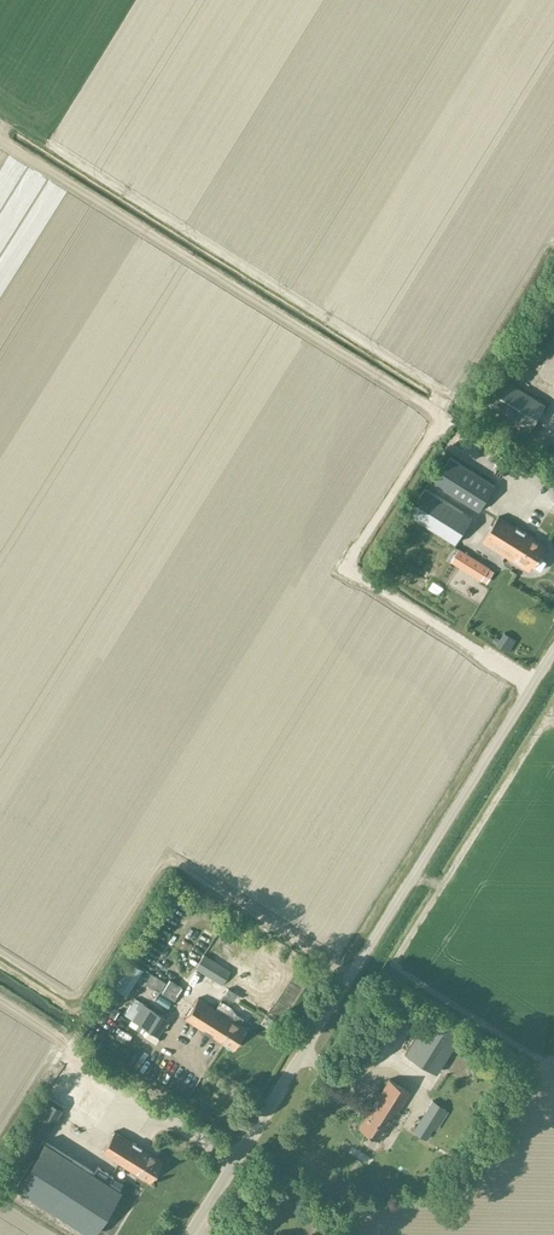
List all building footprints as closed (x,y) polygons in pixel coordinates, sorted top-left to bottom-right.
[(529,430),(545,404),(502,376),(485,402),(529,430)] [(454,430),(448,438),(462,448),(468,439),(454,430)] [(449,454),(433,479),(481,509),(495,482),(449,454)] [(455,542),(472,517),(425,487),(408,513),(455,542)] [(539,558),(546,546),(525,533),(525,532),(517,527),(516,528),(498,516),(485,537),(533,567),(534,566),(538,569),(541,568),(544,563),(544,560),(539,558)] [(446,557),(481,580),(489,567),(454,545),(446,557)] [(222,984),(230,970),(203,953),(196,963),(194,967),(222,984)] [(220,1000),(215,1008),(197,997),(184,1017),(233,1047),(245,1027),(239,1023),(243,1017),(235,1012),(232,1017),(227,1014),(226,1014),(231,1007),(220,1000)] [(157,1035),(168,1018),(142,1002),(131,1019),(157,1035)] [(405,1051),(436,1071),(460,1034),(428,1014),(405,1051)] [(358,1126),(378,1139),(409,1091),(388,1078),(377,1096),(376,1096),(371,1104),(371,1105),(358,1126)] [(436,1140),(453,1113),(431,1099),(412,1130),(425,1138),(428,1135),(436,1140)] [(114,1130),(101,1151),(149,1181),(162,1160),(141,1147),(132,1141),(132,1142),(114,1130)] [(94,1172),(44,1141),(15,1187),(91,1234),(120,1189),(109,1182),(113,1176),(97,1166),(94,1172)]
